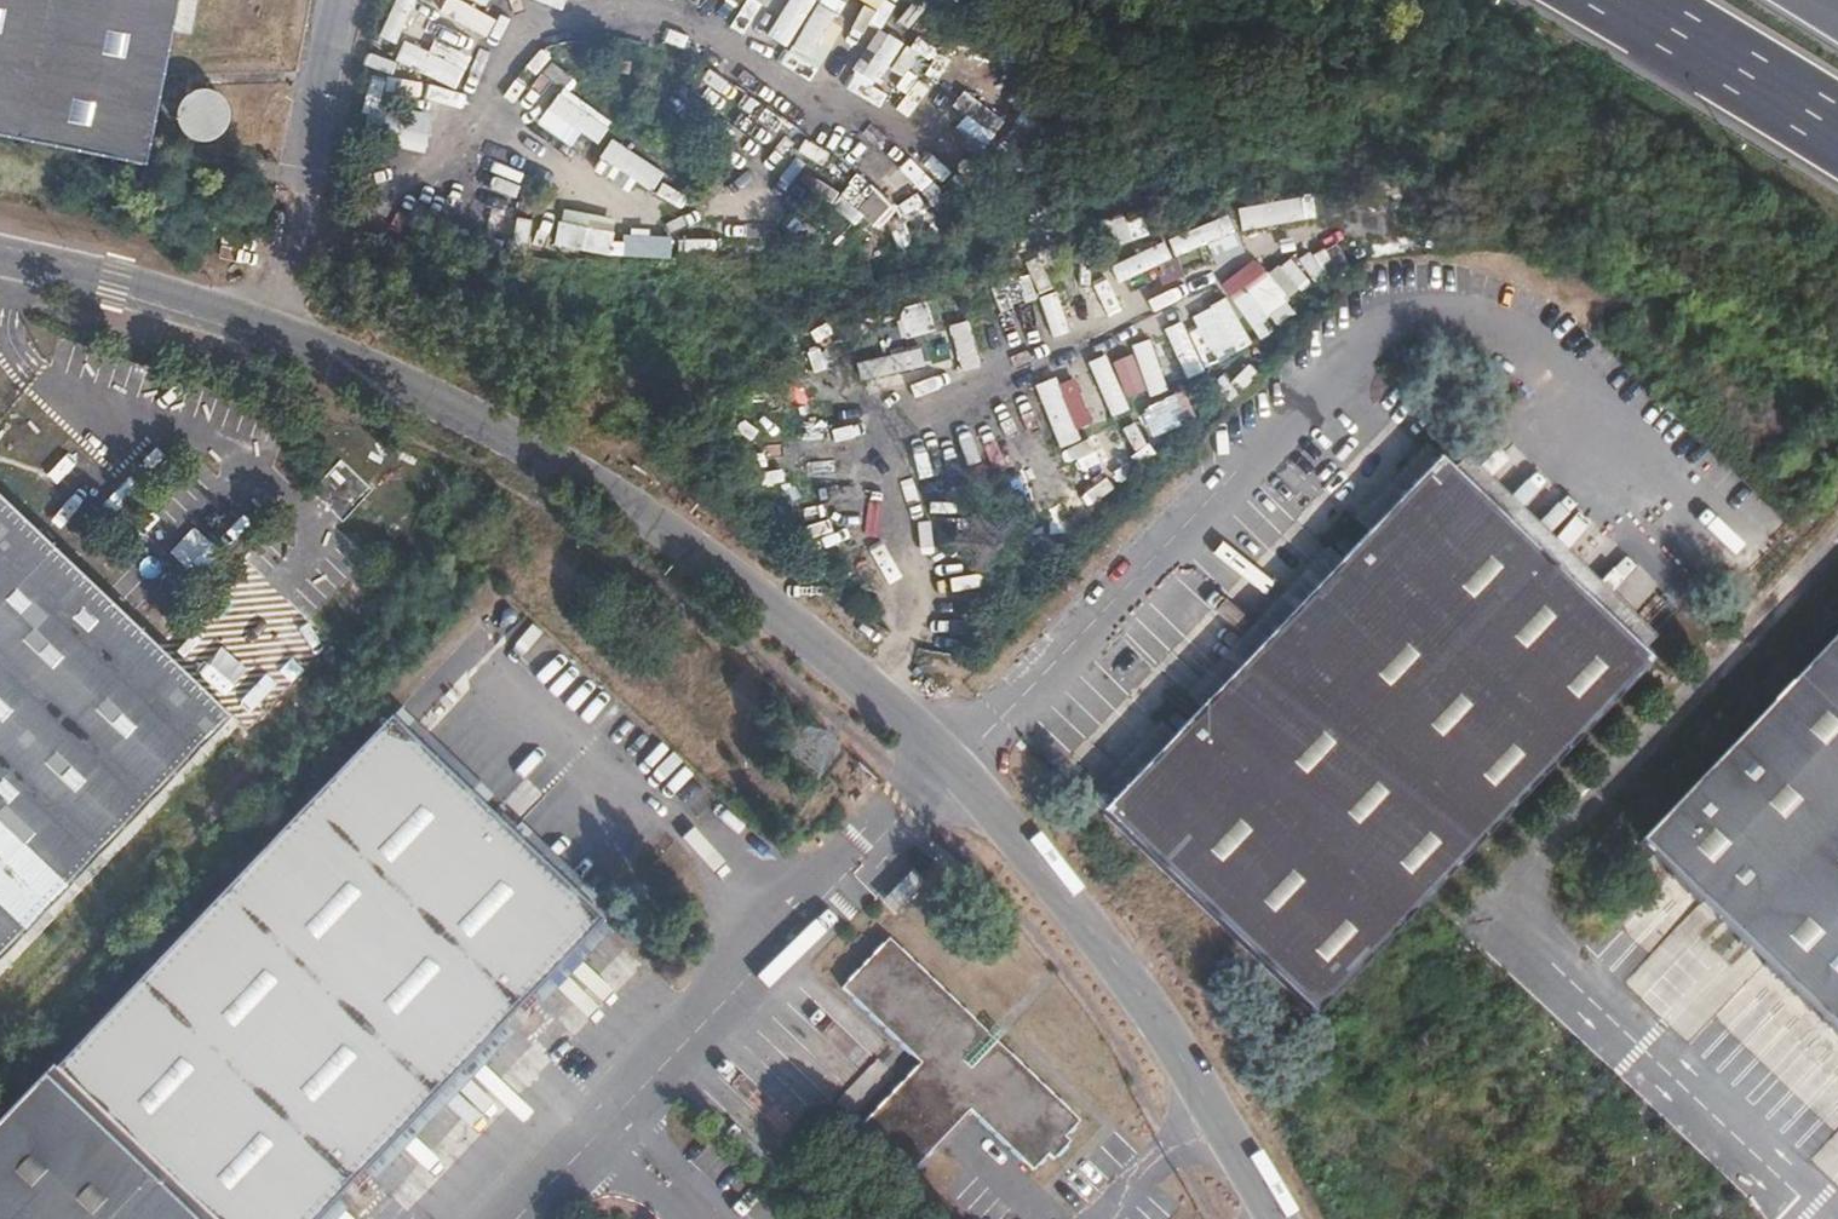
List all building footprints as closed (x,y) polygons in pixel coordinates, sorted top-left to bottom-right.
[(176,0),(0,0),(0,137),(143,165),(176,0)] [(1441,456),(1103,802),(1314,1010),(1652,661),(1441,456)] [(310,487),(339,514),(368,485),(339,457),(310,487)] [(13,933),(25,944),(150,812),(139,801),(226,711),(0,493),(0,947),(13,933)] [(1641,842),(1837,1033),(1837,638),(1641,842)] [(206,1218),(322,1218),(372,1166),(380,1174),(397,1156),(389,1147),(539,990),(547,998),(564,980),(556,972),(623,902),(408,700),(52,1068),(206,1218)] [(890,941),(843,991),(921,1065),(856,1134),(906,1180),(971,1112),(1034,1172),(1048,1157),(1055,1162),(1071,1143),(1067,1138),(1081,1122),(890,941)] [(52,1068),(0,1123),(0,1218),(206,1218),(52,1068)]
